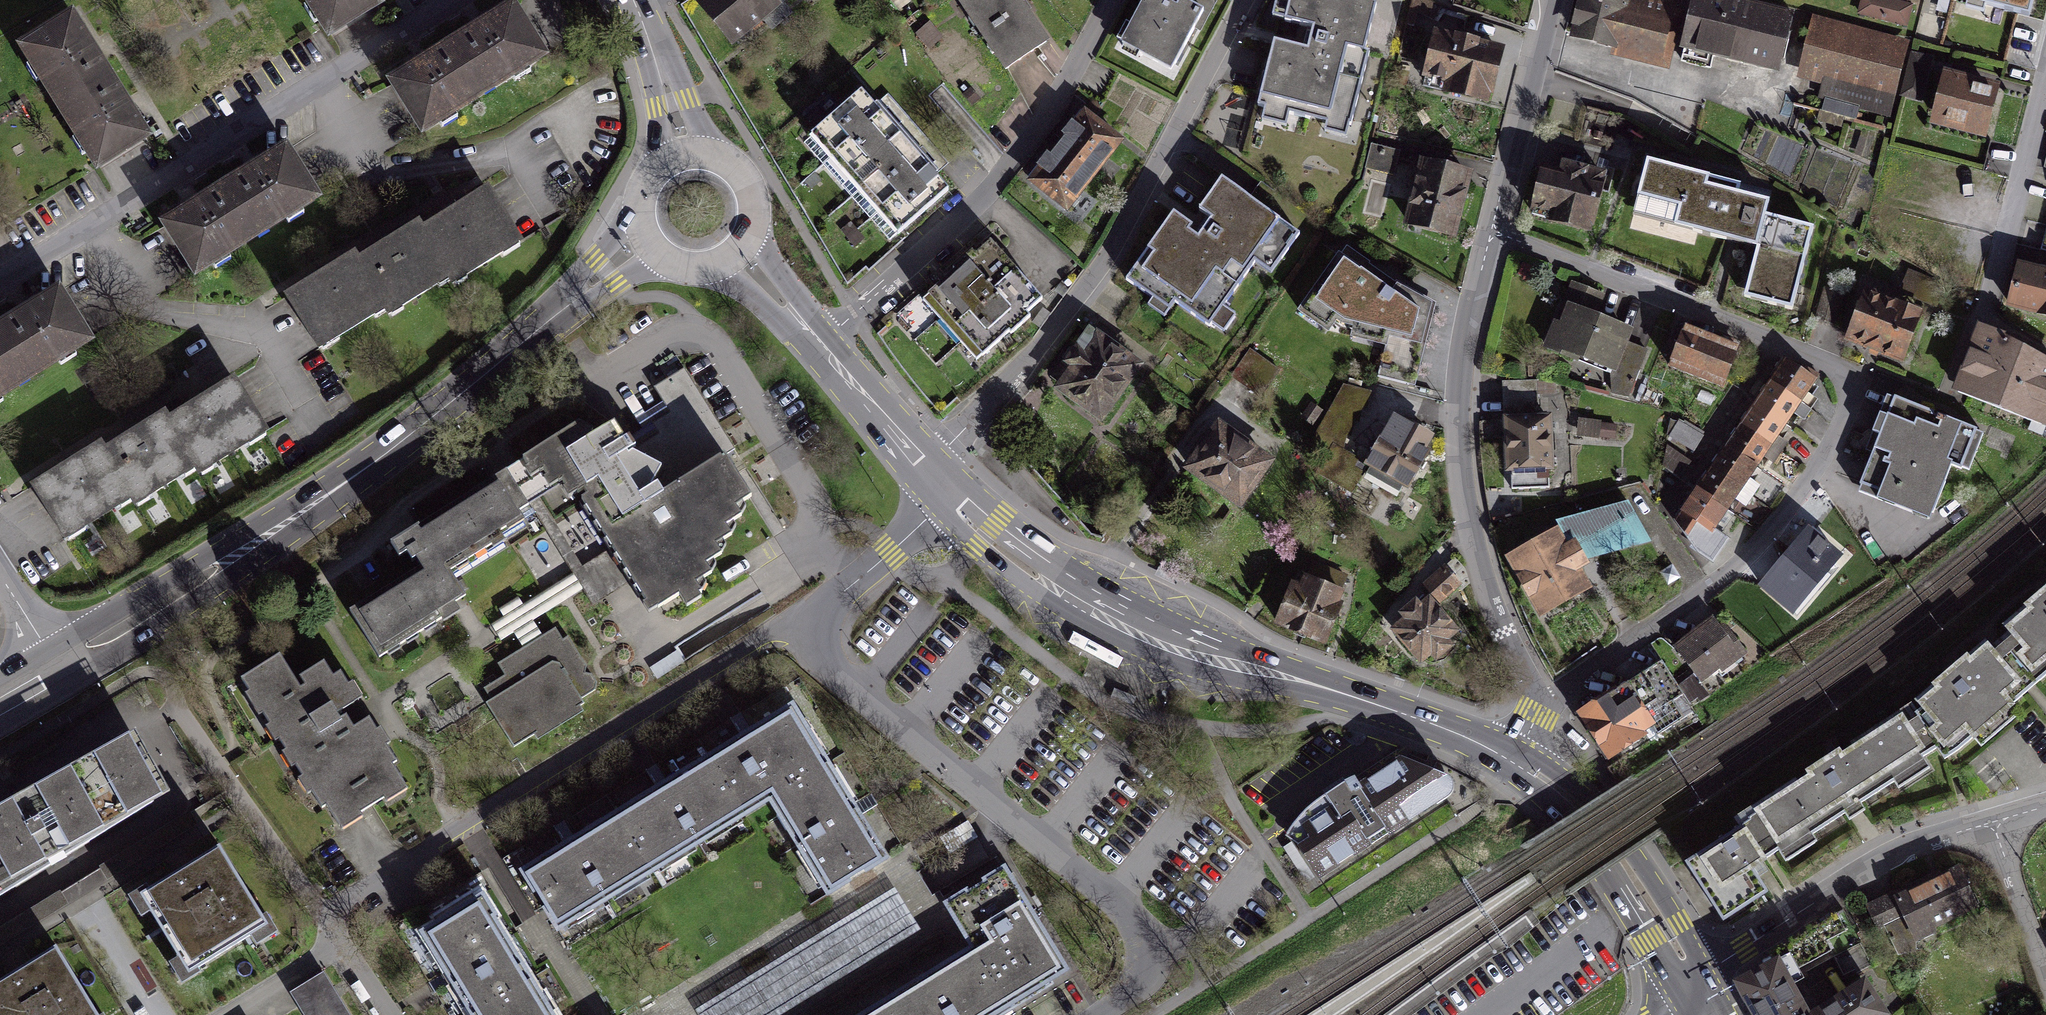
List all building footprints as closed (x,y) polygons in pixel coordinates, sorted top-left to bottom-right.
[(329,30),(376,0),(310,0),(329,30)] [(800,0),(701,0),(732,45),(800,0)] [(1021,0),(959,0),(1006,67),(1047,38),(1025,5),(1021,0)] [(1206,5),(1197,0),(1179,0),(1179,1),(1177,0),(1142,0),(1132,19),(1122,37),(1173,65),(1206,5)] [(1261,110),(1345,132),(1380,0),(1291,0),(1287,16),(1316,24),(1311,44),(1309,50),(1279,42),(1261,110)] [(1572,36),(1606,44),(1616,46),(1614,51),(1654,60),(1665,63),(1677,7),(1643,0),(1579,0),(1572,36)] [(1757,0),(1691,0),(1690,8),(1679,49),(1774,73),(1791,8),(1757,0)] [(1858,13),(1911,23),(1915,0),(1861,0),(1858,13)] [(1959,1),(2016,15),(2019,0),(1959,0),(1959,1)] [(426,129),(546,52),(513,1),(478,23),(423,58),(393,78),(426,129)] [(95,49),(72,10),(22,39),(97,164),(146,134),(128,104),(95,49)] [(1903,39),(1814,17),(1800,74),(1889,95),(1903,39)] [(1491,99),(1503,47),(1493,45),(1440,33),(1428,86),(1491,99)] [(1909,85),(1933,91),(1942,57),(1917,51),(1909,85)] [(1974,76),(1949,69),(1935,118),(1986,132),(2000,83),(1974,76)] [(810,138),(898,234),(948,188),(932,171),(904,139),(896,131),(871,103),(861,92),(810,138)] [(1119,137),(1084,112),(1073,127),(1048,161),(1033,181),(1067,206),(1119,137)] [(195,269),(317,194),(286,143),(250,165),(181,208),(163,219),(195,269)] [(1713,173),(1645,156),(1630,213),(1754,244),(1742,293),(1786,304),(1805,228),(1760,216),(1764,200),(1709,186),(1713,173)] [(1454,233),(1470,174),(1456,170),(1424,160),(1409,222),(1454,233)] [(1549,172),(1540,170),(1530,213),(1589,227),(1599,184),(1549,172)] [(1273,272),(1301,235),(1224,176),(1200,208),(1214,219),(1203,233),(1195,226),(1176,212),(1126,279),(1168,310),(1174,302),(1208,327),(1258,261),(1273,272)] [(1366,215),(1384,217),(1387,185),(1369,183),(1366,215)] [(455,280),(523,237),(491,186),(451,211),(423,229),(420,224),(401,235),(360,262),(355,254),(327,271),(289,295),(321,345),(387,304),(391,310),(451,273),(455,280)] [(1042,298),(992,242),(962,268),(925,301),(975,358),(1042,298)] [(1408,300),(1341,255),(1311,302),(1345,328),(1387,334),(1379,375),(1409,384),(1427,313),(1408,300)] [(2017,267),(2008,306),(2045,314),(2045,273),(2017,267)] [(91,335),(58,284),(0,321),(0,394),(91,335)] [(1869,294),(1851,341),(1902,361),(1921,314),(1869,294)] [(1665,344),(1576,304),(1557,346),(1646,386),(1665,344)] [(1104,336),(1093,327),(1052,381),(1101,417),(1141,363),(1104,336)] [(1981,336),(1959,391),(2039,423),(2045,406),(2045,362),(2033,357),(1981,336)] [(1750,371),(1688,341),(1673,371),(1735,401),(1750,371)] [(1274,385),(1274,360),(1234,360),(1234,385),(1274,385)] [(1708,542),(1817,386),(1785,364),(1676,520),(1708,542)] [(750,499),(725,459),(736,452),(685,370),(656,388),(668,408),(620,438),(609,421),(592,432),(576,422),(517,458),(529,477),(537,473),(546,488),(556,482),(566,498),(575,492),(614,554),(649,611),(676,595),(685,609),(698,601),(750,499)] [(200,471),(268,429),(236,378),(193,405),(169,420),(165,415),(135,434),(105,453),(100,445),(69,465),(34,486),(66,537),(132,495),(136,502),(196,464),(200,471)] [(1370,399),(1344,384),(1312,440),(1330,450),(1317,472),(1350,491),(1361,472),(1353,467),(1358,458),(1342,448),(1370,399)] [(1984,430),(1895,396),(1858,490),(1929,518),(1951,461),(1969,468),(1984,430)] [(1703,432),(1645,413),(1636,442),(1694,461),(1703,432)] [(1545,414),(1507,416),(1510,487),(1549,486),(1545,414)] [(1409,489),(1435,442),(1393,419),(1367,467),(1409,489)] [(1243,504),(1274,465),(1220,422),(1189,461),(1243,504)] [(359,618),(384,658),(462,609),(473,602),(451,568),(526,521),(498,477),(402,538),(426,576),(359,618)] [(1791,610),(1839,549),(1810,527),(1762,587),(1791,610)] [(1553,529),(1508,556),(1541,612),(1570,594),(1587,585),(1553,529)] [(1326,640),(1345,595),(1306,578),(1286,622),(1326,640)] [(2045,590),(1953,668),(1912,703),(1737,826),(1683,863),(1721,918),(1767,891),(1754,871),(1780,852),(1785,863),(1817,842),(1811,833),(1844,811),(1850,820),(1865,810),(1861,804),(1895,781),(1897,787),(1929,767),(1924,756),(1937,748),(1945,759),(2045,676),(2045,589),(2045,590)] [(1425,663),(1461,635),(1432,599),(1396,628),(1425,663)] [(1695,631),(1675,644),(1700,681),(1744,652),(1719,615),(1695,631)] [(595,690),(596,682),(568,637),(561,641),(554,628),(532,641),(497,663),(505,675),(485,688),(491,699),(486,702),(513,746),(533,734),(536,739),(582,712),(576,702),(595,690)] [(279,654),(239,679),(322,810),(327,806),(343,831),(410,789),(393,763),(396,761),(382,738),(370,720),(356,729),(344,711),(353,706),(325,661),(296,680),(279,654)] [(1625,683),(1574,715),(1606,766),(1657,734),(1625,683)] [(513,877),(547,933),(770,800),(829,897),(881,866),(851,816),(788,712),(748,736),(663,788),(569,844),(513,877)] [(0,807),(0,897),(171,793),(135,731),(0,807)] [(1313,888),(1441,805),(1453,798),(1457,788),(1456,780),(1448,775),(1406,759),(1363,786),(1358,777),(1326,796),(1310,808),(1295,825),(1285,840),(1313,888)] [(183,870),(144,892),(194,980),(269,937),(218,849),(183,870)] [(1001,1014),(1014,1014),(1078,976),(1045,921),(1013,869),(951,906),(964,944),(969,959),(1001,1014)] [(1892,948),(1972,913),(1955,876),(1876,911),(1892,948)] [(478,893),(414,931),(440,975),(464,1014),(551,1014),(478,893)] [(0,977),(0,1014),(97,1014),(60,945),(0,977)] [(969,959),(932,982),(877,1014),(1001,1014),(969,959)] [(1737,987),(1754,1014),(1887,1014),(1865,979),(1810,1013),(1778,962),(1737,987)] [(292,991),(307,1014),(350,1014),(323,972),(292,991)]
